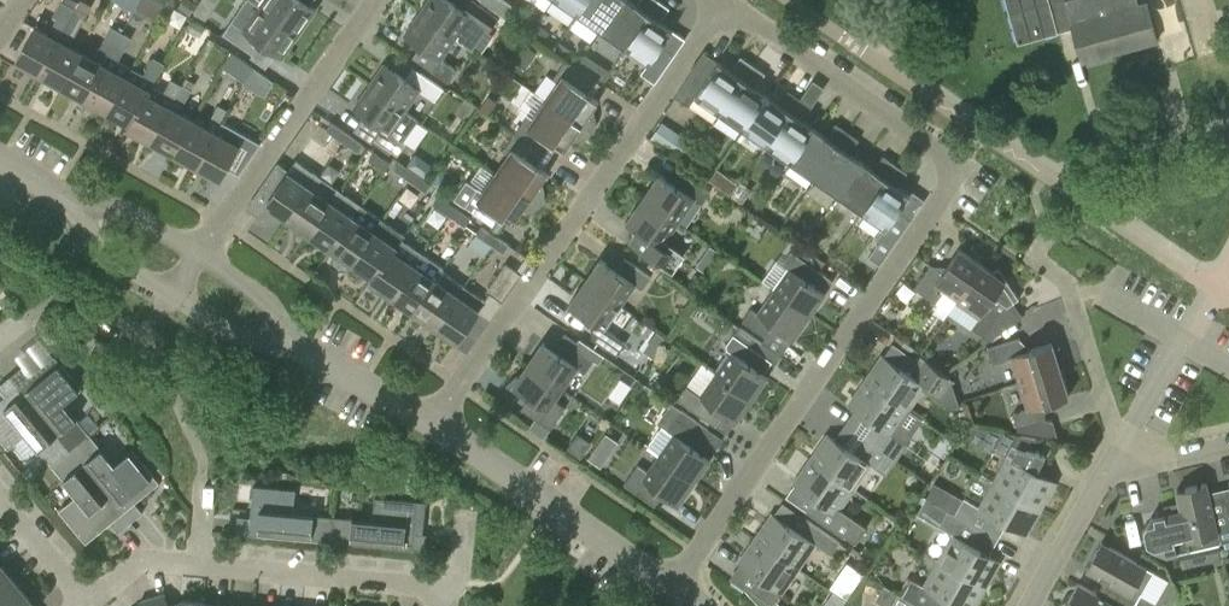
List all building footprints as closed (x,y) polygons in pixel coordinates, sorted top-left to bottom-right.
[(38,74),(75,8),(61,0),(60,0),(52,15),(56,18),(48,33),(35,26),(16,61),(38,74)] [(161,18),(172,1),(170,0),(133,0),(161,18)] [(189,0),(187,0),(180,9),(189,15),(196,6),(189,0)] [(193,10),(207,19),(214,7),(203,0),(200,0),(193,10)] [(259,6),(298,33),(315,9),(301,0),(263,0),(259,6)] [(463,12),(446,0),(427,0),(418,12),(455,37),(471,50),(486,29),(487,30),(496,17),(471,0),(463,12)] [(576,14),(586,0),(556,0),(576,14)] [(576,14),(600,31),(621,0),(586,0),(576,14)] [(600,31),(624,47),(657,0),(639,0),(635,5),(628,0),(621,0),(600,31)] [(658,0),(657,0),(624,47),(648,64),(641,74),(654,83),(673,55),(661,46),(672,30),(659,21),(669,8),(658,0)] [(1081,62),(1157,41),(1146,3),(1138,5),(1137,0),(1006,0),(1018,43),(1057,32),(1072,28),(1081,62)] [(282,57),(298,33),(259,6),(249,19),(237,11),(222,33),(246,50),(254,38),(282,57)] [(69,45),(86,14),(75,8),(38,74),(61,86),(80,52),(69,45)] [(440,59),(455,37),(418,12),(404,34),(440,59),(431,71),(448,82),(456,70),(440,59)] [(194,21),(188,31),(197,36),(203,26),(194,21)] [(537,25),(531,33),(542,40),(548,32),(537,25)] [(111,26),(93,59),(80,52),(61,86),(84,99),(103,64),(103,65),(116,41),(122,32),(111,26)] [(103,65),(103,64),(84,99),(107,111),(126,77),(131,69),(132,67),(119,60),(131,37),(122,32),(116,41),(103,65)] [(525,40),(513,55),(524,63),(536,48),(525,40)] [(559,43),(554,49),(564,56),(569,49),(559,43)] [(126,77),(107,111),(129,124),(149,90),(152,84),(164,63),(153,57),(143,76),(131,69),(126,77)] [(695,96),(719,113),(752,65),(740,57),(730,71),(718,62),(707,78),(693,68),(674,96),(688,106),(695,96)] [(558,81),(545,100),(590,131),(594,119),(591,110),(598,100),(586,92),(595,80),(592,78),(565,59),(553,78),(558,81)] [(243,60),(233,74),(244,81),(254,67),(243,60)] [(382,64),(367,86),(404,111),(418,90),(434,101),(443,89),(419,72),(411,84),(382,64)] [(752,65),(719,113),(742,129),(766,95),(754,87),(764,74),(752,65)] [(600,66),(592,78),(595,80),(600,83),(608,72),(600,66)] [(174,98),(181,84),(171,79),(164,91),(152,84),(149,90),(129,124),(127,128),(150,141),(169,106),(174,98)] [(389,132),(404,111),(367,86),(353,107),(381,127),(373,139),(397,155),(405,143),(389,132)] [(766,95),(742,129),(766,146),(799,98),(787,90),(778,104),(766,95)] [(488,94),(479,105),(488,112),(496,101),(488,94)] [(799,98),(766,146),(790,162),(813,128),(802,120),(811,107),(799,98)] [(527,114),(514,133),(544,153),(552,141),(564,149),(571,139),(580,139),(590,131),(545,100),(532,118),(527,114)] [(195,166),(215,132),(220,123),(227,110),(218,105),(211,118),(205,126),(192,119),(173,154),(195,166)] [(169,106),(150,141),(173,154),(192,119),(169,106)] [(695,144),(662,121),(650,138),(684,161),(695,144)] [(216,132),(215,132),(195,166),(220,180),(226,167),(239,174),(260,143),(222,122),(216,132)] [(325,130),(341,141),(347,133),(331,122),(325,130)] [(813,128),(790,162),(814,179),(847,131),(835,123),(825,136),(813,128)] [(847,131),(814,179),(837,195),(861,161),(849,153),(859,140),(847,131)] [(363,144),(347,133),(341,141),(357,152),(363,144)] [(507,154),(494,172),(539,204),(543,194),(540,183),(547,173),(535,165),(544,153),(514,133),(502,151),(507,154)] [(390,162),(374,151),(368,159),(384,170),(390,162)] [(684,165),(707,180),(715,166),(693,152),(684,165)] [(861,161),(837,195),(861,212),(894,164),(882,156),(873,170),(861,161)] [(309,187),(318,176),(295,160),(288,170),(277,162),(259,188),(271,196),(265,204),(287,219),(309,187)] [(393,169),(409,180),(415,172),(399,161),(393,169)] [(906,173),(894,164),(861,212),(883,227),(874,240),(875,245),(867,257),(879,265),(911,220),(898,211),(909,195),(896,186),(906,173)] [(430,183),(415,172),(409,180),(425,191),(430,183)] [(533,210),(539,204),(494,172),(481,191),(476,187),(464,206),(493,226),(502,214),(513,222),(520,212),(533,210)] [(659,173),(642,197),(678,222),(694,199),(701,203),(710,190),(683,172),(675,184),(659,173)] [(437,173),(430,183),(440,190),(444,184),(443,177),(437,173)] [(331,202),(339,190),(318,176),(309,187),(287,219),(308,233),(330,202),(331,202)] [(738,184),(728,177),(721,188),(730,195),(738,184)] [(730,196),(741,204),(751,190),(740,182),(730,196)] [(352,217),(360,205),(339,190),(331,202),(330,202),(308,233),(330,248),(352,217)] [(432,204),(448,215),(454,206),(438,195),(432,204)] [(680,252),(665,241),(678,222),(642,197),(625,222),(637,230),(629,242),(633,245),(672,272),(681,259),(677,256),(680,252)] [(351,263),(381,220),(360,205),(352,217),(330,248),(351,263)] [(469,217),(454,206),(448,215),(464,226),(469,217)] [(381,220),(351,263),(373,278),(403,234),(381,220)] [(475,233),(491,244),(497,236),(481,225),(475,233)] [(471,233),(463,242),(478,255),(486,246),(471,233)] [(403,234),(373,278),(370,282),(391,297),(422,253),(401,238),(403,235),(403,234)] [(503,253),(509,244),(497,236),(491,244),(503,253)] [(935,303),(944,290),(957,299),(982,265),(959,249),(942,273),(930,264),(913,288),(935,303)] [(788,268),(772,290),(808,315),(824,292),(808,281),(817,269),(790,251),(781,263),(788,268)] [(443,268),(422,253),(391,297),(413,311),(443,268)] [(600,259),(584,282),(619,306),(635,283),(642,288),(650,276),(624,258),(615,270),(600,259)] [(463,285),(463,286),(463,285),(434,326),(457,342),(478,311),(490,319),(521,275),(505,264),(486,291),(489,293),(485,299),(463,285)] [(997,269),(993,272),(982,265),(957,299),(955,301),(978,318),(971,328),(983,336),(980,340),(984,342),(1021,316),(1010,303),(1018,296),(997,269)] [(443,268),(413,311),(434,326),(463,285),(442,271),(443,268)] [(604,328),(619,306),(584,282),(568,304),(599,326),(590,338),(616,356),(625,343),(604,328)] [(792,338),(808,315),(772,290),(757,313),(750,308),(741,321),(768,339),(776,327),(792,338)] [(730,352),(715,373),(750,398),(766,375),(763,372),(771,361),(759,353),(765,345),(737,326),(725,344),(725,345),(724,346),(725,348),(726,349),(730,352)] [(97,358),(107,345),(86,330),(77,343),(97,358)] [(1011,358),(1019,382),(1059,370),(1051,343),(1023,352),(1019,338),(986,348),(991,364),(1011,358)] [(542,342),(527,364),(563,388),(577,368),(584,372),(593,359),(566,341),(558,353),(542,342)] [(21,366),(9,376),(69,449),(88,433),(63,403),(81,388),(54,355),(29,376),(21,366)] [(883,355),(865,380),(906,409),(920,388),(945,406),(959,405),(951,380),(918,357),(907,372),(883,355)] [(554,400),(563,388),(527,364),(512,385),(542,406),(534,418),(549,429),(564,407),(554,400)] [(1068,397),(1059,370),(1019,382),(1027,409),(1012,413),(1017,427),(1018,430),(1057,436),(1050,413),(1056,411),(1059,406),(1057,400),(1068,397)] [(734,421),(750,398),(715,373),(699,395),(685,385),(676,398),(714,424),(722,413),(734,421)] [(69,449),(9,376),(0,383),(0,389),(5,396),(0,400),(0,439),(8,448),(25,434),(51,464),(69,449)] [(889,433),(906,409),(865,380),(848,405),(889,433)] [(657,456),(693,481),(717,446),(674,417),(666,429),(661,426),(646,447),(658,455),(657,456)] [(962,435),(975,442),(982,429),(967,426),(962,435)] [(571,431),(562,446),(576,454),(585,439),(571,431)] [(993,446),(1006,454),(1010,456),(995,482),(1039,507),(1054,480),(1034,469),(1045,451),(1042,451),(1048,440),(1017,434),(1001,432),(993,446)] [(88,433),(69,449),(130,522),(142,512),(134,502),(158,482),(131,449),(114,464),(88,433)] [(828,435),(811,459),(851,488),(868,463),(828,435)] [(118,532),(130,522),(69,449),(51,464),(76,495),(58,510),(85,542),(110,522),(118,532)] [(593,450),(588,457),(600,465),(605,459),(593,450)] [(643,480),(677,504),(693,481),(657,456),(647,471),(637,465),(623,484),(635,492),(643,480)] [(834,512),(851,488),(811,459),(793,484),(813,498),(805,510),(842,536),(851,523),(834,512)] [(1024,533),(1039,507),(995,482),(980,509),(1024,533)] [(1165,555),(1202,547),(1219,543),(1209,495),(1206,483),(1176,490),(1179,506),(1164,509),(1166,519),(1146,524),(1142,529),(1146,544),(1165,555)] [(237,516),(236,532),(330,541),(332,516),(293,512),(295,489),(253,485),(250,517),(237,516)] [(1209,495),(1219,543),(1228,541),(1228,491),(1209,495)] [(372,520),(332,516),(330,541),(424,550),(426,533),(413,532),(416,501),(374,497),(372,520)] [(973,504),(963,498),(954,514),(955,515),(964,519),(973,504)] [(781,503),(756,539),(796,567),(813,542),(831,555),(839,543),(781,503)] [(925,518),(946,531),(955,515),(954,514),(934,503),(925,518)] [(955,535),(940,561),(983,586),(998,559),(955,535)] [(779,592),(796,567),(756,539),(738,564),(779,592)] [(1099,596),(1117,605),(1133,605),(1144,587),(1141,575),(1146,568),(1101,542),(1085,569),(1104,579),(1105,585),(1099,596)] [(983,586),(940,561),(925,588),(957,605),(971,605),(983,586)] [(832,588),(846,598),(862,575),(848,565),(832,588)] [(0,571),(0,605),(20,588),(4,568),(0,571)] [(902,595),(908,599),(912,601),(921,585),(911,579),(902,595)] [(1099,596),(1077,583),(1064,605),(1117,605),(1099,596)] [(908,599),(902,595),(898,593),(884,586),(876,601),(884,605),(904,605),(908,599)] [(20,588),(0,605),(35,605),(20,588)] [(205,602),(180,600),(179,605),(169,605),(165,593),(152,597),(155,605),(205,605),(205,602)] [(152,597),(139,601),(140,605),(155,605),(152,597)]
